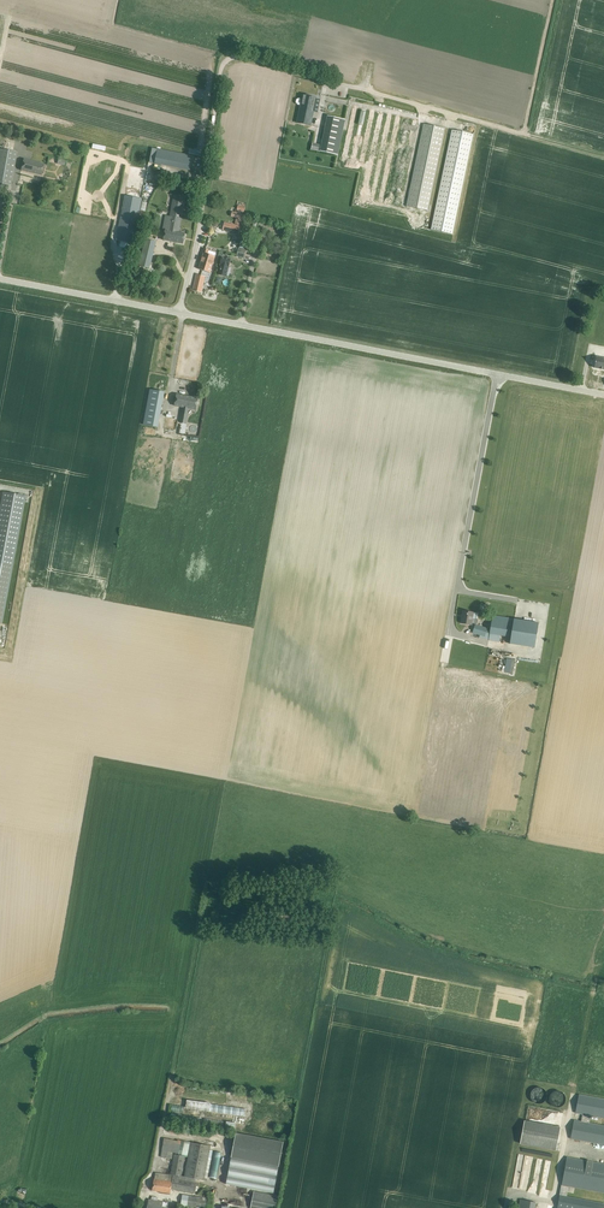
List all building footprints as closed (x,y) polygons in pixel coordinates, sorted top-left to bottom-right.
[(301,105),(297,123),(311,126),(317,98),(302,95),(303,95),(302,99),(299,98),(297,99),(296,103),(298,105),(301,105)] [(358,108),(353,107),(342,158),(347,159),(358,108)] [(351,160),(356,161),(367,110),(362,108),(351,160)] [(359,162),(364,163),(375,111),(370,110),(359,162)] [(384,113),(379,112),(361,197),(366,198),(384,113)] [(392,115),(387,114),(369,198),(375,199),(392,115)] [(312,143),(311,150),(320,151),(338,155),(345,119),(327,116),(322,145),(312,143)] [(401,117),(396,116),(378,201),(383,202),(401,117)] [(387,202),(392,203),(410,119),(405,117),(387,202)] [(395,204),(401,205),(418,120),(413,119),(395,204)] [(446,127),(423,123),(406,206),(429,211),(446,127)] [(452,129),(431,230),(452,234),(474,134),(452,129)] [(150,162),(155,163),(191,170),(194,156),(153,148),(150,162)] [(0,149),(0,184),(6,185),(11,186),(17,152),(0,149)] [(89,159),(100,162),(103,153),(91,151),(89,159)] [(44,164),(24,159),(21,170),(41,175),(44,164)] [(130,166),(130,175),(141,175),(141,167),(130,166)] [(122,180),(124,167),(119,167),(118,172),(114,172),(113,179),(122,180)] [(139,183),(145,184),(148,173),(141,171),(139,183)] [(139,184),(136,197),(142,198),(145,185),(139,184)] [(118,234),(117,240),(131,243),(132,234),(135,234),(142,199),(125,195),(118,231),(118,234)] [(183,244),(186,233),(178,232),(179,228),(179,229),(185,198),(175,196),(169,226),(166,225),(164,240),(183,244)] [(415,211),(410,222),(422,228),(427,216),(415,211)] [(234,224),(242,226),(244,215),(236,213),(234,224)] [(229,224),(228,232),(240,234),(242,227),(229,224)] [(242,231),(240,241),(248,243),(250,233),(242,231)] [(145,239),(140,260),(139,266),(150,268),(155,242),(145,239)] [(244,258),(246,250),(238,248),(237,256),(244,258)] [(205,249),(201,261),(213,264),(215,256),(216,253),(209,250),(205,249)] [(221,266),(218,275),(226,277),(231,260),(222,258),(220,265),(221,266)] [(201,261),(199,269),(210,272),(213,264),(201,261)] [(205,276),(197,274),(193,290),(202,292),(205,276)] [(176,394),(174,406),(184,408),(181,423),(186,424),(189,409),(196,410),(199,398),(176,394)] [(157,413),(161,399),(148,397),(146,411),(149,411),(146,425),(154,427),(158,413),(157,413)] [(2,623),(26,496),(4,492),(0,510),(0,623),(2,623)] [(473,613),(473,612),(463,611),(461,623),(471,625),(472,623),(477,624),(478,619),(477,619),(478,614),(473,613)] [(489,630),(488,640),(489,640),(499,642),(501,635),(511,637),(509,644),(533,648),(537,623),(514,619),(493,615),(490,630),(489,630)] [(479,637),(484,639),(487,630),(487,628),(475,624),(473,632),(480,634),(479,637)] [(513,674),(515,660),(507,658),(504,673),(513,674)] [(547,1098),(547,1095),(547,1092),(545,1090),(543,1088),(540,1087),(537,1087),(535,1088),(532,1090),(531,1092),(530,1095),(531,1098),(532,1101),(535,1103),(537,1104),(540,1104),(543,1103),(545,1101),(547,1098)] [(565,1102),(566,1099),(565,1096),(564,1093),(562,1091),(559,1090),(556,1090),(553,1091),(551,1093),(550,1096),(549,1099),(550,1102),(551,1104),(553,1106),(556,1107),(559,1107),(562,1106),(564,1104),(565,1102)] [(571,1138),(603,1144),(603,1126),(590,1123),(591,1116),(603,1118),(603,1099),(579,1095),(576,1113),(582,1114),(581,1121),(575,1120),(571,1138)] [(210,1111),(211,1103),(187,1100),(186,1108),(210,1111)] [(200,1117),(171,1112),(170,1119),(199,1124),(200,1117)] [(223,1121),(205,1118),(203,1125),(222,1128),(223,1121)] [(525,1120),(520,1144),(556,1150),(561,1127),(525,1120)] [(236,1123),(227,1121),(225,1128),(235,1129),(236,1123)] [(284,1142),(236,1133),(231,1157),(279,1166),(284,1142)] [(195,1194),(197,1182),(196,1182),(196,1179),(205,1180),(211,1146),(181,1140),(181,1142),(164,1138),(161,1157),(172,1159),(173,1152),(178,1153),(178,1155),(174,1154),(170,1174),(156,1173),(153,1190),(170,1193),(172,1189),(195,1194)] [(567,1157),(561,1195),(558,1207),(603,1207),(603,1203),(567,1196),(569,1186),(603,1193),(603,1164),(567,1157)] [(279,1167),(231,1158),(229,1167),(277,1176),(279,1167)] [(228,1176),(275,1185),(277,1176),(229,1167),(228,1176)] [(275,1185),(228,1176),(226,1184),(274,1193),(275,1185)] [(254,1191),(251,1207),(252,1207),(275,1207),(278,1196),(254,1191)] [(189,1195),(187,1205),(205,1207),(206,1207),(207,1198),(189,1195)] [(148,1199),(147,1207),(173,1207),(162,1206),(163,1201),(148,1199)] [(521,1199),(519,1207),(535,1207),(537,1202),(521,1199)]
